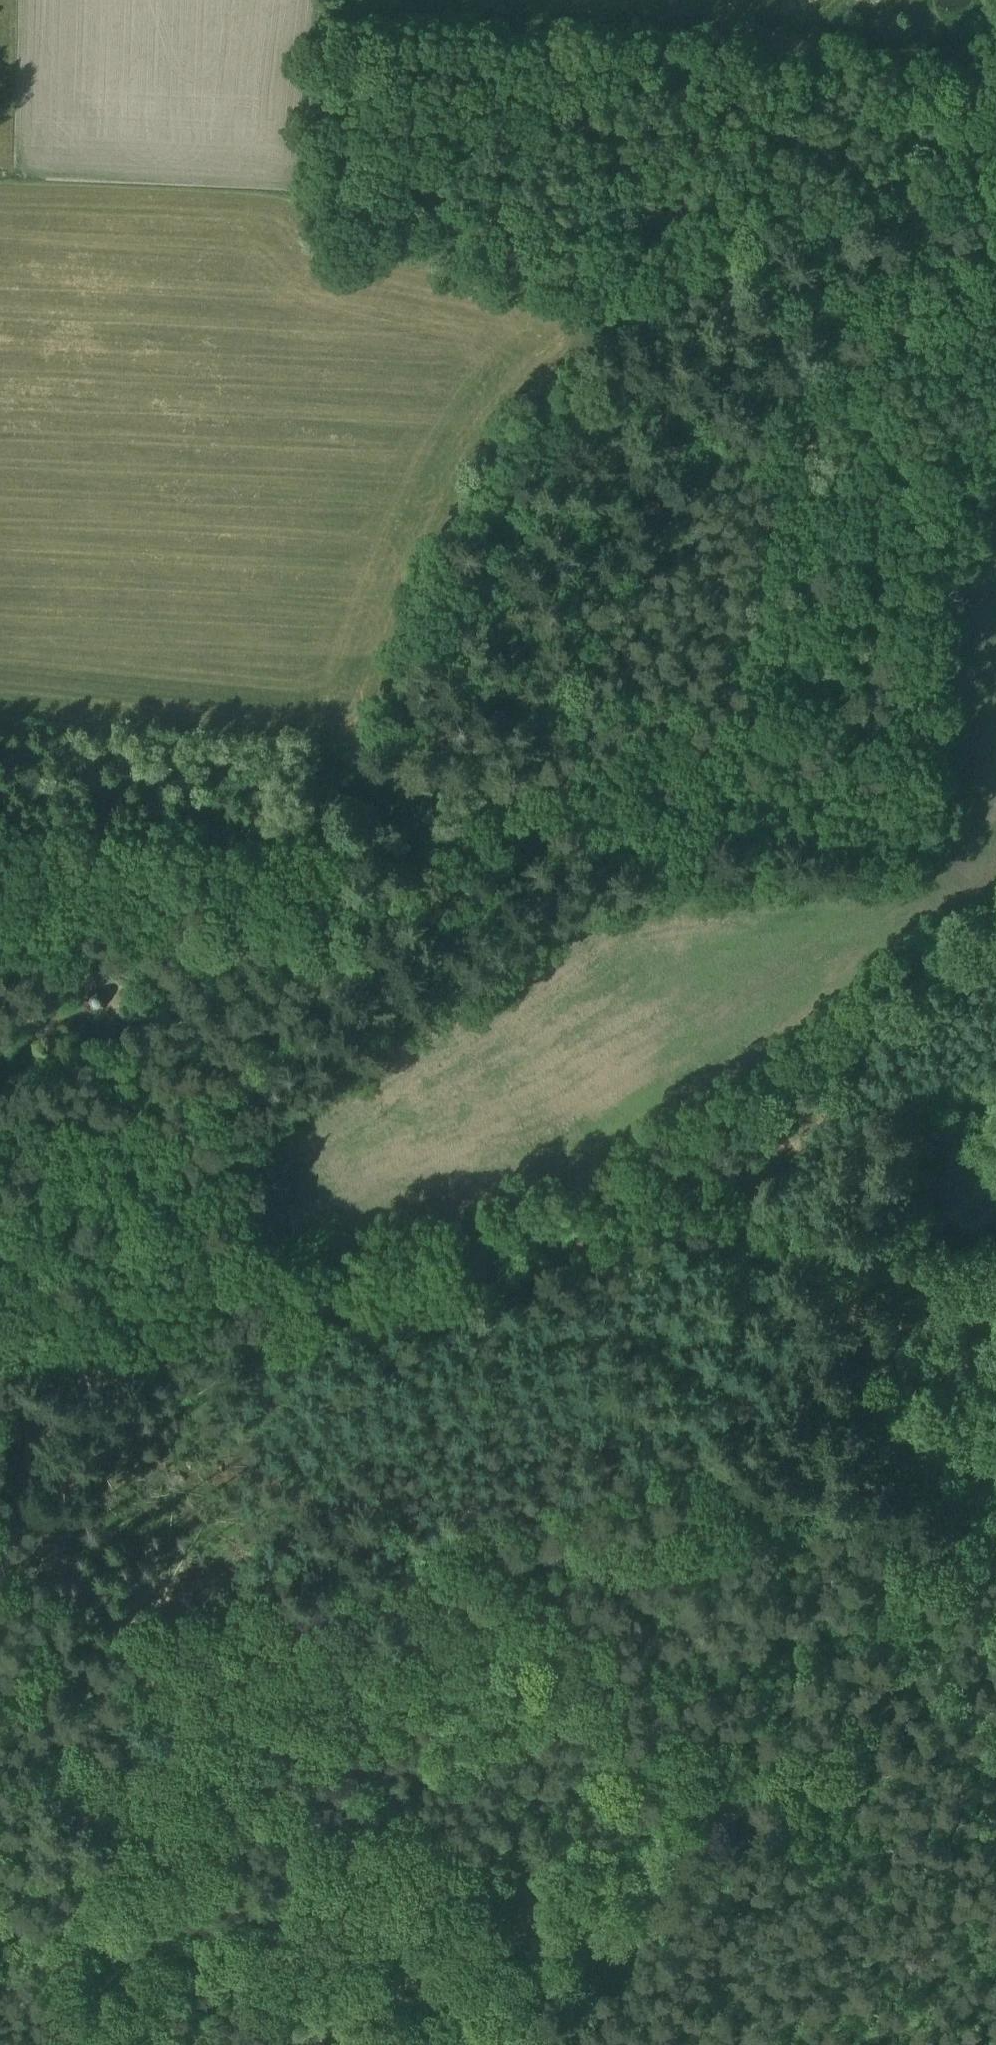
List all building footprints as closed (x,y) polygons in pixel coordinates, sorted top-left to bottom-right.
[(105,1006),(107,1001),(105,996),(102,993),(97,991),(92,993),(88,996),(87,1001),(88,1006),(92,1010),(97,1011),(102,1010),(105,1006)]
